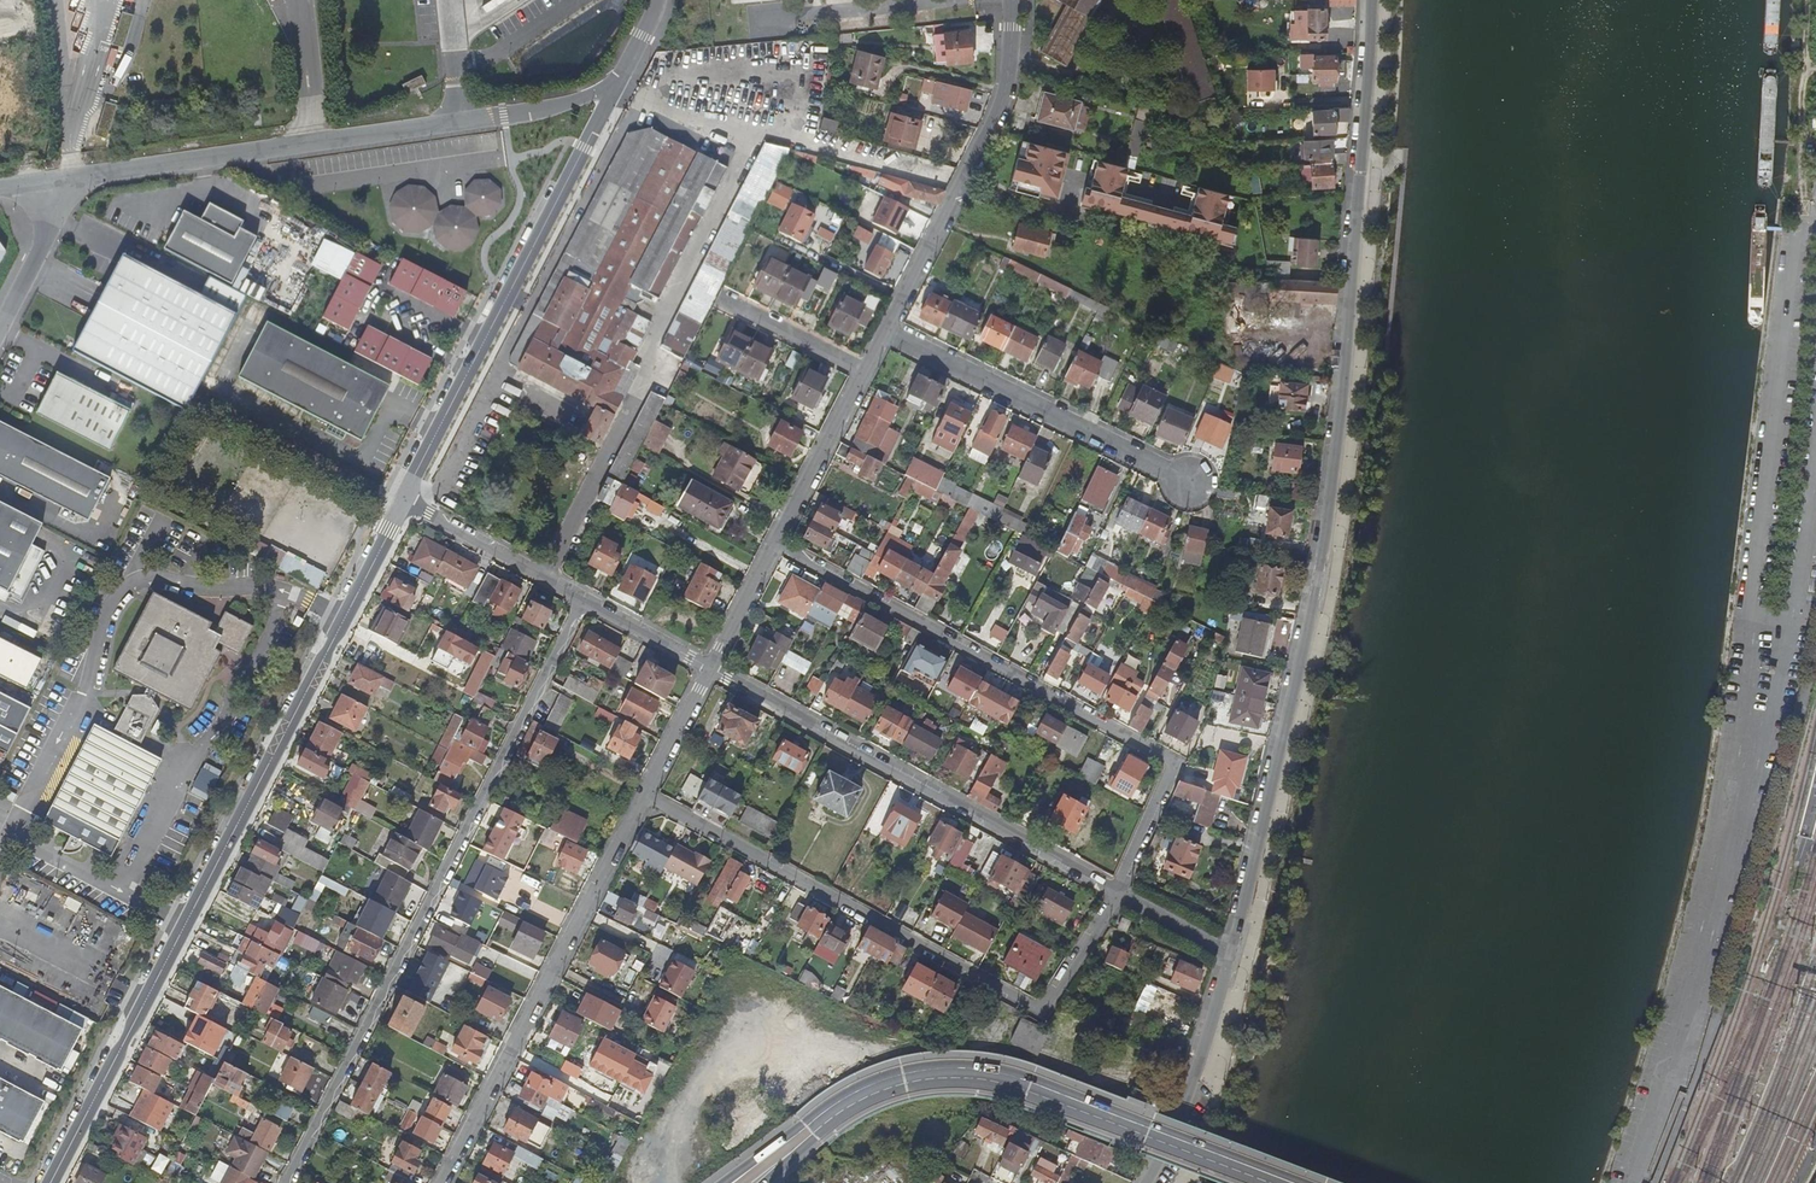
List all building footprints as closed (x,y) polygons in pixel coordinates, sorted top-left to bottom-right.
[(1066,1),(1041,52),(1066,63),(1093,10),(1088,7),(1092,0),(1063,0),(1066,1)] [(1325,9),(1308,10),(1309,40),(1326,39),(1325,9)] [(969,32),(934,36),(936,62),(947,61),(947,64),(971,62),(969,32)] [(875,90),(883,58),(858,52),(850,84),(875,90)] [(1336,57),(1314,57),(1314,81),(1336,81),(1336,57)] [(1211,59),(1215,69),(1223,69),(1223,59),(1211,59)] [(1250,90),(1280,91),(1281,69),(1251,69),(1250,90)] [(419,87),(425,84),(421,75),(404,84),(408,93),(419,87)] [(965,113),(971,91),(949,85),(948,85),(943,106),(965,113)] [(1081,103),(1046,96),(1039,121),(1074,129),(1081,103)] [(117,105),(105,101),(95,135),(106,139),(117,105)] [(1138,121),(1147,124),(1151,105),(1143,103),(1138,121)] [(1349,108),(1312,109),(1313,133),(1335,132),(1334,122),(1348,121),(1349,108)] [(1229,112),(1233,124),(1242,120),(1238,112),(1229,112)] [(922,123),(893,114),(885,140),(915,148),(922,123)] [(824,117),(821,129),(837,132),(839,121),(824,117)] [(511,331),(497,357),(525,372),(597,410),(584,436),(600,444),(636,375),(628,370),(653,323),(621,306),(625,298),(639,306),(646,304),(650,296),(662,302),(729,175),(648,131),(627,135),(583,220),(565,255),(575,260),(561,287),(551,282),(541,301),(551,307),(543,321),(530,313),(519,335),(511,331)] [(826,142),(844,147),(846,141),(829,135),(826,142)] [(1331,139),(1304,140),(1305,156),(1311,156),(1311,164),(1332,163),(1345,162),(1346,154),(1332,154),(1331,139)] [(1068,154),(1022,142),(1010,190),(1056,202),(1068,154)] [(1092,162),(1079,208),(1233,250),(1238,230),(1222,226),(1230,198),(1200,190),(1193,217),(1123,198),(1129,171),(1092,162)] [(776,184),(780,176),(755,163),(662,348),(687,360),(713,308),(724,286),(752,232),(776,184)] [(1311,164),(1301,164),(1301,172),(1312,171),(1313,187),(1334,186),(1332,163),(1311,164)] [(908,191),(907,198),(939,204),(946,192),(873,175),(872,183),(905,190),(908,191)] [(1251,177),(1255,195),(1262,193),(1258,175),(1251,177)] [(786,211),(796,190),(778,181),(768,203),(786,211)] [(498,207),(497,193),(487,183),(486,183),(473,184),(472,184),(463,194),(463,195),(464,209),(462,211),(449,209),(448,209),(436,216),(435,215),(432,200),(421,190),(407,189),(406,189),(394,196),(393,196),(387,209),(387,210),(390,224),(391,224),(401,234),(402,234),(416,236),(417,236),(434,242),(444,251),(445,251),(458,253),(470,246),(476,234),(475,233),(475,219),(488,218),(489,218),(498,207)] [(908,221),(916,225),(922,213),(886,197),(874,223),(902,235),(908,221)] [(200,220),(184,212),(165,250),(233,285),(257,238),(241,230),(245,223),(208,204),(200,220)] [(792,206),(778,233),(801,244),(809,228),(814,217),(792,206)] [(1051,233),(1020,225),(1014,248),(1044,256),(1051,234),(1051,233)] [(809,228),(801,244),(805,246),(813,230),(809,228)] [(880,280),(900,243),(875,232),(873,236),(859,229),(856,234),(877,245),(864,271),(880,280)] [(1051,234),(1044,256),(1050,258),(1057,236),(1051,234)] [(9,246),(0,237),(0,263),(9,246)] [(1307,280),(1315,281),(1317,239),(1294,238),(1293,256),(1297,256),(1297,266),(1307,266),(1307,280)] [(1287,246),(1263,245),(1264,251),(1266,257),(1286,258),(1287,246)] [(122,254),(73,350),(187,411),(197,389),(246,295),(203,273),(193,291),(122,254)] [(354,255),(322,317),(348,330),(379,269),(354,255)] [(775,298),(790,269),(770,259),(755,287),(775,298)] [(1291,274),(1291,261),(1269,261),(1270,274),(1291,274)] [(464,296),(400,262),(387,288),(451,322),(464,296)] [(1019,263),(1016,269),(1038,281),(1041,274),(1019,263)] [(810,280),(790,269),(775,298),(795,309),(810,280)] [(1063,293),(1066,287),(1041,274),(1038,281),(1063,293)] [(1299,301),(1299,305),(1312,306),(1312,302),(1335,303),(1336,282),(1315,281),(1307,280),(1270,277),(1270,282),(1261,281),(1261,290),(1269,291),(1269,298),(1299,301)] [(1261,290),(1261,281),(1228,281),(1226,333),(1242,332),(1244,308),(1247,308),(1246,322),(1268,324),(1269,298),(1269,291),(1261,290)] [(921,316),(940,327),(941,325),(951,305),(932,295),(921,316)] [(865,307),(843,296),(828,325),(849,336),(865,307)] [(1299,301),(1269,298),(1268,324),(1298,326),(1299,305),(1299,301)] [(951,305),(941,325),(972,340),(983,316),(953,301),(951,305)] [(980,339),(1003,350),(1015,328),(992,316),(980,339)] [(391,385),(267,322),(238,377),(330,424),(326,431),(343,440),(347,433),(362,441),(391,385)] [(367,326),(354,351),(419,385),(432,359),(367,326)] [(1015,328),(1003,350),(1030,363),(1041,340),(1015,328)] [(717,361),(737,371),(752,341),(733,331),(717,361)] [(1162,335),(1159,341),(1188,355),(1191,349),(1162,335)] [(1048,337),(1036,362),(1054,370),(1066,346),(1048,337)] [(752,341),(737,371),(757,381),(773,352),(752,341)] [(1241,347),(1241,364),(1277,365),(1278,343),(1254,342),(1253,348),(1241,347)] [(1078,352),(1066,376),(1084,385),(1096,361),(1078,352)] [(681,384),(690,367),(685,364),(676,381),(681,384)] [(57,371),(36,411),(110,450),(134,404),(117,394),(113,401),(57,371)] [(827,380),(810,371),(795,401),(813,410),(827,380)] [(944,388),(946,389),(950,380),(942,376),(937,385),(920,376),(908,399),(920,406),(923,401),(936,407),(944,388)] [(1307,388),(1282,385),(1279,411),(1303,414),(1307,388)] [(1119,408),(1124,410),(1135,388),(1130,386),(1119,408)] [(1135,388),(1124,410),(1131,414),(1130,415),(1153,426),(1167,397),(1145,386),(1142,392),(1135,388)] [(875,396),(867,411),(888,422),(896,406),(893,404),(894,400),(889,397),(887,401),(875,396)] [(933,445),(959,455),(977,413),(950,402),(933,445)] [(643,446),(661,411),(646,403),(606,480),(607,481),(597,502),(611,509),(623,486),(643,446)] [(1159,435),(1184,446),(1195,421),(1170,410),(1159,435)] [(791,457),(802,434),(788,427),(793,418),(778,411),(774,420),(781,423),(779,427),(775,425),(770,434),(774,436),(769,447),(791,457)] [(867,411),(854,436),(875,447),(888,422),(867,411)] [(1005,418),(993,412),(986,427),(983,426),(982,429),(984,430),(983,433),(991,436),(987,444),(992,446),(1005,418)] [(1226,425),(1206,416),(1197,436),(1217,444),(1226,425)] [(788,427),(802,434),(807,426),(793,418),(788,427)] [(89,519),(111,476),(0,419),(0,474),(89,519)] [(881,462),(884,464),(900,433),(889,427),(873,459),(881,462)] [(1034,444),(1037,438),(1014,427),(1002,451),(1025,461),(1034,444)] [(870,457),(875,447),(854,436),(849,446),(870,457)] [(870,457),(849,446),(842,443),(836,454),(864,468),(860,476),(872,481),(881,462),(872,458),(870,457)] [(1025,461),(1018,477),(1038,487),(1053,458),(1045,454),(1047,450),(1034,444),(1025,461)] [(720,454),(726,457),(730,448),(725,445),(720,454)] [(1302,449),(1276,446),(1272,470),(1298,473),(1302,449)] [(730,448),(726,457),(714,477),(739,491),(755,461),(730,448)] [(1097,467),(1081,500),(1100,510),(1116,477),(1097,467)] [(915,480),(908,476),(898,495),(904,499),(911,486),(915,480)] [(955,486),(940,478),(935,490),(942,493),(949,497),(955,486)] [(729,504),(688,480),(675,504),(717,526),(729,504)] [(929,495),(932,488),(915,480),(911,486),(929,495)] [(1288,500),(1304,502),(1307,485),(1290,484),(1288,500)] [(648,510),(652,503),(628,489),(613,517),(624,523),(634,503),(648,510)] [(1233,501),(1235,492),(1218,490),(1216,499),(1233,501)] [(942,493),(939,499),(953,506),(956,500),(949,497),(942,493)] [(995,505),(1006,508),(1009,498),(998,495),(995,505)] [(1264,508),(1265,497),(1257,496),(1255,507),(1264,508)] [(1139,534),(1151,510),(1128,498),(1116,523),(1138,535),(1139,534)] [(814,521),(834,532),(847,508),(829,499),(825,507),(822,506),(814,521)] [(0,500),(0,586),(10,591),(34,543),(45,522),(0,500)] [(1151,510),(1139,534),(1162,545),(1168,534),(1164,532),(1170,519),(1151,510)] [(1290,514),(1269,511),(1265,536),(1286,539),(1290,514)] [(1085,520),(1074,514),(1056,550),(1067,556),(1076,537),(1083,541),(1086,539),(1089,533),(1088,530),(1082,527),(1085,520)] [(888,529),(891,524),(881,519),(878,524),(888,529)] [(826,546),(834,532),(814,521),(805,538),(824,548),(822,552),(830,556),(833,550),(826,546)] [(1026,535),(1030,527),(1019,521),(1014,529),(1019,532),(1026,535)] [(968,528),(960,524),(933,575),(922,595),(915,609),(929,617),(943,590),(941,589),(962,551),(957,548),(968,528)] [(1185,551),(1203,554),(1205,545),(1208,532),(1190,528),(1185,551)] [(1019,532),(1015,538),(1050,556),(1054,549),(1026,535),(1019,532)] [(617,546),(604,539),(591,564),(612,575),(623,553),(616,549),(617,546)] [(413,563),(435,575),(437,573),(448,552),(425,540),(413,563)] [(898,540),(891,553),(906,561),(913,548),(898,540)] [(1246,552),(1260,555),(1262,544),(1248,541),(1246,552)] [(47,550),(34,543),(10,591),(23,597),(47,550)] [(906,561),(891,553),(879,546),(875,555),(871,563),(870,563),(880,568),(878,571),(895,581),(906,561)] [(1023,556),(1015,552),(1010,562),(1035,575),(1040,565),(1035,562),(1038,557),(1026,551),(1023,556)] [(475,567),(448,552),(437,573),(468,589),(473,579),(470,577),(475,567)] [(861,580),(870,563),(871,563),(857,556),(848,572),(861,580)] [(296,558),(288,575),(321,589),(328,572),(296,558)] [(933,575),(906,561),(895,581),(922,595),(933,575)] [(684,598),(706,609),(719,584),(712,580),(716,572),(702,564),(684,598)] [(655,578),(632,566),(619,590),(642,602),(655,578)] [(1101,573),(1087,566),(1083,574),(1093,580),(1095,576),(1098,578),(1101,573)] [(1281,570),(1261,567),(1255,591),(1276,595),(1281,570)] [(417,570),(413,577),(430,586),(434,578),(417,570)] [(1142,582),(1120,571),(1116,581),(1128,587),(1153,599),(1155,592),(1141,584),(1142,582)] [(1101,573),(1098,578),(1081,610),(1092,615),(1111,578),(1101,573)] [(520,592),(487,575),(472,604),(483,610),(488,602),(510,613),(520,592)] [(810,612),(822,591),(794,575),(779,602),(807,617),(808,614),(810,612)] [(396,596),(392,605),(407,613),(414,599),(410,596),(413,590),(395,581),(389,593),(396,596)] [(810,612),(834,625),(839,614),(854,622),(850,628),(854,630),(863,615),(869,605),(858,599),(856,602),(830,587),(832,584),(827,582),(822,591),(810,612)] [(1128,587),(1125,592),(1151,606),(1155,600),(1153,599),(1128,587)] [(221,628),(157,594),(116,672),(150,690),(147,696),(135,697),(117,731),(143,745),(161,711),(156,701),(159,695),(193,713),(227,649),(242,656),(257,628),(229,613),(221,628)] [(1048,620),(1044,631),(1061,638),(1074,607),(1043,594),(1034,614),(1048,620)] [(533,603),(526,615),(523,621),(542,631),(551,613),(533,603)] [(406,619),(384,608),(371,633),(393,644),(406,619)] [(1092,623),(1096,617),(1092,615),(1081,610),(1062,645),(1073,651),(1076,645),(1089,621),(1092,623)] [(1242,618),(1268,623),(1270,615),(1244,610),(1242,618)] [(832,627),(834,625),(810,612),(808,614),(832,627)] [(877,651),(889,629),(863,615),(854,630),(852,635),(851,636),(877,651)] [(512,636),(521,619),(517,617),(508,634),(512,636)] [(1260,657),(1268,623),(1242,618),(1235,652),(1260,657)] [(996,624),(989,635),(1003,643),(1010,632),(996,624)] [(921,634),(904,625),(899,634),(905,638),(903,641),(914,647),(915,645),(921,634)] [(454,637),(465,643),(468,636),(458,631),(454,637)] [(1191,638),(1179,632),(1148,692),(1159,699),(1191,638)] [(1213,637),(1225,643),(1227,637),(1216,632),(1213,637)] [(580,652),(612,668),(619,657),(622,651),(589,634),(580,652)] [(26,687),(41,657),(0,636),(0,673),(26,687)] [(507,652),(526,662),(537,642),(526,636),(520,648),(511,643),(507,652)] [(781,648),(787,651),(791,645),(779,638),(775,645),(761,636),(748,658),(769,669),(781,648)] [(915,645),(914,647),(901,669),(911,674),(914,670),(937,683),(948,663),(915,645)] [(1054,687),(1070,656),(1073,651),(1062,645),(1044,681),(1054,687)] [(1084,649),(1076,645),(1073,651),(1077,653),(1081,655),(1084,649)] [(787,651),(781,662),(792,668),(798,658),(787,651)] [(1086,666),(1092,669),(1094,666),(1099,669),(1104,660),(1092,655),(1090,660),(1086,666)] [(529,667),(508,656),(496,680),(517,691),(529,667)] [(633,664),(619,657),(612,668),(611,670),(626,678),(633,664)] [(838,675),(846,661),(839,657),(831,671),(838,675)] [(1090,660),(1084,657),(1065,693),(1071,696),(1086,666),(1090,660)] [(665,700),(674,683),(676,679),(673,677),(647,663),(637,684),(665,700)] [(394,685),(358,667),(350,684),(374,697),(380,686),(390,692),(394,685)] [(1092,669),(1083,686),(1100,695),(1109,678),(1092,669)] [(987,670),(977,687),(982,690),(992,673),(987,670)] [(676,679),(674,683),(688,684),(689,678),(687,673),(673,677),(676,679)] [(1238,697),(1263,703),(1269,680),(1244,674),(1238,697)] [(1219,676),(1217,687),(1226,689),(1228,677),(1219,676)] [(594,704),(600,694),(568,677),(562,687),(594,704)] [(806,691),(816,696),(824,683),(813,678),(806,691)] [(823,702),(843,712),(843,711),(856,688),(859,683),(855,680),(853,684),(847,681),(844,685),(835,680),(823,702)] [(1119,689),(1114,687),(1107,701),(1128,712),(1136,699),(1133,697),(1136,692),(1121,684),(1119,689)] [(864,722),(872,708),(875,702),(877,699),(856,688),(843,711),(864,722)] [(660,703),(633,689),(621,711),(648,725),(660,703)] [(1225,704),(1227,695),(1214,692),(1212,701),(1225,704)] [(575,702),(561,695),(544,727),(554,732),(558,734),(575,702)] [(368,709),(344,696),(332,719),(356,732),(368,709)] [(1256,731),(1263,703),(1238,697),(1231,725),(1256,731)] [(1153,703),(1145,698),(1129,728),(1142,735),(1153,713),(1149,711),(1153,703)] [(881,705),(875,702),(872,708),(878,711),(881,705)] [(599,706),(595,715),(609,722),(613,713),(599,706)] [(490,723),(496,713),(483,707),(478,717),(490,723)] [(954,707),(949,715),(958,720),(963,712),(954,707)] [(718,733),(731,739),(743,716),(729,708),(722,720),(724,720),(718,733)] [(912,727),(914,723),(887,708),(875,728),(903,744),(912,727)] [(1198,725),(1177,714),(1166,734),(1187,745),(1198,725)] [(449,751),(454,740),(464,720),(456,716),(441,747),(449,751)] [(743,716),(731,739),(745,747),(753,732),(755,733),(760,725),(743,716)] [(1036,735),(1056,746),(1066,727),(1046,716),(1036,735)] [(976,719),(971,728),(984,736),(989,727),(976,719)] [(488,728),(472,720),(461,741),(477,749),(488,728)] [(540,733),(551,739),(554,732),(544,727),(532,721),(529,728),(540,733)] [(639,728),(627,721),(624,727),(621,725),(610,746),(630,758),(642,736),(636,733),(639,728)] [(333,755),(343,735),(321,723),(306,751),(330,764),(369,784),(374,776),(333,755)] [(97,726),(81,758),(87,762),(90,756),(101,761),(115,735),(97,726)] [(940,742),(912,727),(903,744),(930,759),(940,742)] [(1066,727),(1056,746),(1077,757),(1088,739),(1066,727)] [(558,742),(551,739),(540,733),(525,762),(543,771),(558,742)] [(722,747),(726,740),(716,733),(711,739),(722,747)] [(128,776),(142,749),(115,735),(101,761),(90,756),(87,762),(81,758),(46,823),(72,837),(63,853),(67,855),(71,855),(75,855),(79,853),(84,850),(88,846),(112,858),(145,792),(140,789),(142,783),(128,776)] [(808,756),(784,742),(774,760),(798,774),(808,756)] [(944,767),(975,784),(985,765),(990,756),(982,751),(979,758),(956,746),(944,767)] [(449,751),(441,747),(432,763),(440,767),(447,754),(449,751)] [(140,789),(145,792),(163,761),(142,749),(128,776),(142,783),(140,789)] [(306,751),(305,751),(297,767),(325,782),(331,771),(327,769),(330,764),(306,751)] [(1208,780),(1233,788),(1241,760),(1217,753),(1208,780)] [(466,764),(447,754),(440,767),(434,780),(449,788),(456,774),(460,776),(466,764)] [(1241,760),(1233,788),(1237,789),(1246,761),(1241,760)] [(1087,761),(1079,777),(1087,782),(1095,765),(1087,761)] [(975,784),(967,797),(995,812),(1000,803),(987,795),(992,785),(995,786),(1002,774),(985,765),(975,784)] [(1103,769),(1095,765),(1087,782),(1095,786),(1103,769)] [(293,768),(290,775),(306,784),(309,776),(293,768)] [(1141,778),(1123,768),(1116,780),(1112,778),(1107,787),(1130,799),(1141,778)] [(828,774),(819,790),(816,795),(813,800),(847,817),(855,803),(858,803),(861,799),(859,795),(861,792),(828,774)] [(682,791),(698,800),(706,784),(690,776),(682,791)] [(816,795),(819,790),(805,782),(801,788),(816,795)] [(1220,796),(1180,783),(1174,796),(1201,805),(1195,824),(1210,829),(1220,796)] [(706,784),(698,800),(709,806),(717,791),(706,784)] [(465,800),(443,790),(433,809),(446,816),(451,806),(461,810),(465,800)] [(396,791),(392,797),(410,806),(414,800),(396,791)] [(323,802),(343,812),(348,814),(351,808),(326,795),(323,802)] [(1078,806),(1064,799),(1050,822),(1073,835),(1091,803),(1083,799),(1078,806)] [(334,830),(343,812),(323,802),(314,819),(324,824),(334,830)] [(730,819),(772,841),(781,824),(739,802),(730,819)] [(360,804),(356,811),(371,820),(375,812),(360,804)] [(921,818),(897,804),(881,833),(905,847),(921,818)] [(560,809),(550,830),(571,839),(578,842),(588,822),(560,809)] [(286,835),(289,830),(294,818),(278,810),(269,825),(286,835)] [(441,822),(420,811),(405,840),(418,847),(426,852),(441,822)] [(329,841),(334,830),(324,824),(318,836),(329,841)] [(945,861),(950,864),(963,840),(958,837),(960,835),(940,825),(929,844),(948,855),(945,861)] [(286,835),(279,849),(323,873),(333,853),(289,830),(286,835)] [(376,852),(371,861),(382,868),(400,878),(418,847),(405,840),(392,832),(379,854),(376,852)] [(632,854),(662,871),(664,867),(674,849),(643,832),(632,854)] [(344,847),(349,838),(345,836),(340,845),(344,847)] [(356,840),(350,837),(349,838),(344,847),(351,850),(356,840)] [(1198,849),(1167,837),(1161,852),(1169,855),(1163,870),(1186,879),(1198,849)] [(576,846),(578,842),(571,839),(560,862),(545,855),(539,870),(553,877),(558,865),(577,874),(587,852),(576,846)] [(255,855),(248,870),(272,882),(286,856),(259,842),(253,854),(255,855)] [(711,861),(700,855),(699,858),(694,855),(676,846),(674,849),(664,867),(697,886),(711,861)] [(367,861),(349,851),(346,856),(364,866),(367,861)] [(466,883),(499,899),(514,870),(480,853),(466,883)] [(1001,883),(1019,894),(1030,873),(994,854),(984,871),(994,876),(991,881),(999,886),(1001,883)] [(740,865),(729,859),(706,902),(717,908),(740,865)] [(366,898),(391,911),(406,881),(400,878),(382,868),(366,898)] [(269,884),(243,871),(237,881),(255,891),(254,893),(262,897),(269,884)] [(749,879),(739,873),(726,897),(736,903),(749,879)] [(1038,878),(1030,873),(1019,894),(1017,898),(1025,902),(1038,878)] [(235,886),(229,897),(248,907),(254,896),(235,886)] [(449,915),(472,926),(485,899),(461,888),(451,909),(441,904),(435,916),(446,921),(449,915)] [(1071,904),(1048,891),(1038,908),(1046,912),(1043,918),(1057,925),(1059,920),(1062,921),(1071,904)] [(634,892),(630,902),(640,907),(644,897),(634,892)] [(964,913),(968,906),(944,893),(931,917),(955,930),(964,913)] [(288,911),(300,917),(308,901),(297,895),(288,911)] [(630,902),(625,900),(615,920),(627,925),(634,911),(643,915),(642,917),(654,923),(658,916),(642,908),(640,907),(630,902)] [(828,919),(795,901),(786,917),(797,923),(795,927),(818,938),(828,919)] [(281,907),(274,920),(293,930),(300,917),(288,911),(281,907)] [(507,928),(514,915),(504,911),(498,924),(507,928)] [(985,955),(986,953),(998,932),(964,913),(955,930),(951,936),(985,955)] [(1118,931),(1127,934),(1131,923),(1123,920),(1118,931)] [(718,924),(713,921),(706,934),(740,951),(743,945),(736,941),(739,935),(728,930),(725,936),(714,930),(718,924)] [(912,932),(914,928),(906,924),(903,927),(912,932)] [(252,929),(247,940),(254,943),(271,952),(280,956),(290,936),(317,949),(320,944),(293,930),(292,933),(277,925),(269,938),(252,929)] [(545,934),(526,925),(518,940),(528,946),(526,950),(535,954),(545,934)] [(849,937),(828,926),(818,943),(840,955),(849,937)] [(868,928),(858,947),(872,955),(883,937),(868,928)] [(381,942),(359,931),(348,951),(371,963),(381,942)] [(462,941),(441,931),(432,948),(453,958),(462,941)] [(883,937),(872,955),(888,964),(889,961),(898,945),(883,937)] [(1048,954),(1018,938),(1004,963),(1034,980),(1048,954)] [(280,956),(271,952),(254,943),(247,940),(246,939),(241,950),(248,953),(246,956),(247,957),(261,964),(264,965),(268,967),(273,970),(280,956)] [(623,953),(602,942),(590,963),(597,967),(595,972),(606,978),(608,974),(612,975),(623,953)] [(897,965),(906,950),(898,945),(889,961),(897,965)] [(1129,955),(1112,948),(1104,964),(1121,972),(1129,955)] [(238,952),(231,966),(266,983),(273,970),(268,967),(264,974),(261,972),(264,965),(261,964),(247,957),(246,956),(243,955),(239,953),(238,952)] [(429,1003),(450,962),(428,952),(408,993),(428,1003),(429,1003)] [(986,953),(985,955),(977,968),(985,972),(993,957),(986,953)] [(682,999),(701,968),(678,954),(659,985),(682,999)] [(226,966),(204,955),(200,964),(221,975),(226,966)] [(348,980),(354,983),(358,976),(361,977),(362,975),(365,969),(354,964),(356,962),(345,956),(331,983),(343,989),(348,980)] [(1202,973),(1179,963),(1170,983),(1193,993),(1202,973)] [(476,965),(475,974),(490,975),(491,966),(476,965)] [(924,1001),(937,977),(918,966),(904,991),(924,1001)] [(806,970),(801,980),(816,987),(820,977),(806,970)] [(471,972),(468,977),(486,986),(488,981),(471,972)] [(358,976),(354,983),(359,985),(360,983),(364,984),(367,978),(362,975),(361,977),(358,976)] [(957,988),(937,977),(924,1001),(944,1012),(957,988)] [(254,981),(242,1005),(252,1010),(264,986),(254,981)] [(337,1015),(340,1011),(344,1003),(345,1004),(350,994),(325,982),(314,1003),(337,1015)] [(219,993),(200,983),(196,991),(186,1010),(205,1020),(211,1009),(219,993)] [(259,1013),(267,1018),(271,1009),(274,1010),(278,1001),(276,1000),(280,991),(266,983),(264,986),(252,1010),(259,1013)] [(1,1041),(2,1040),(8,1043),(7,1044),(30,1056),(31,1054),(36,1057),(36,1059),(58,1070),(59,1069),(62,1071),(84,1029),(0,986),(0,1040),(1,1041)] [(511,998),(489,987),(479,1007),(490,1013),(488,1016),(499,1022),(511,998)] [(830,998),(839,1002),(843,992),(835,988),(830,998)] [(408,993),(408,992),(389,1028),(410,1039),(428,1003),(408,993)] [(643,1021),(668,1032),(681,1003),(656,992),(643,1021)] [(231,999),(220,994),(215,1003),(228,1010),(230,1007),(233,1009),(231,1012),(226,1022),(213,1015),(209,1022),(215,1026),(230,1033),(238,1037),(240,1032),(252,1010),(242,1005),(231,999)] [(344,1003),(340,1011),(345,1014),(354,996),(350,994),(345,1004),(344,1003)] [(588,995),(578,1014),(610,1031),(620,1012),(588,995)] [(1178,1000),(1170,996),(1165,1008),(1173,1011),(1178,1000)] [(240,1032),(247,1036),(259,1013),(252,1010),(240,1032)] [(329,1027),(333,1018),(316,1010),(312,1018),(329,1027)] [(583,1026),(563,1014),(551,1038),(570,1049),(583,1026)] [(282,1025),(271,1020),(267,1028),(270,1030),(264,1042),(282,1052),(285,1046),(289,1048),(292,1042),(288,1040),(291,1033),(281,1028),(282,1025)] [(1049,1033),(1022,1020),(1011,1043),(1038,1056),(1049,1033)] [(217,1058),(216,1059),(224,1063),(230,1051),(238,1037),(230,1033),(226,1040),(203,1027),(193,1045),(217,1058)] [(485,1042),(464,1031),(456,1047),(480,1060),(486,1047),(483,1046),(485,1042)] [(149,1047),(176,1061),(183,1047),(155,1036),(149,1047)] [(432,1050),(444,1056),(448,1048),(436,1042),(432,1050)] [(148,1050),(141,1065),(161,1075),(168,1061),(148,1050)] [(224,1063),(230,1066),(236,1054),(230,1051),(224,1063)] [(301,1092),(312,1069),(292,1059),(280,1082),(301,1092)] [(541,1060),(536,1069),(543,1073),(551,1077),(556,1068),(541,1060)] [(213,1085),(222,1090),(233,1068),(230,1066),(224,1063),(215,1082),(213,1085)] [(391,1073),(375,1064),(364,1086),(380,1094),(391,1073)] [(449,1066),(434,1095),(459,1107),(469,1087),(462,1083),(465,1074),(449,1066)] [(148,1092),(151,1094),(159,1078),(139,1067),(131,1083),(148,1092)] [(664,1084),(670,1073),(659,1067),(653,1077),(664,1084)] [(551,1077),(543,1073),(540,1079),(533,1075),(526,1087),(559,1104),(568,1087),(551,1077)] [(215,1082),(203,1076),(195,1093),(206,1099),(213,1085),(215,1082)] [(22,1144),(22,1143),(25,1145),(47,1104),(0,1079),(0,1133),(22,1144)] [(380,1094),(364,1086),(353,1107),(359,1110),(369,1116),(380,1094)] [(559,1113),(563,1106),(562,1106),(559,1104),(526,1087),(521,1097),(542,1108),(544,1105),(559,1113)] [(568,1087),(559,1104),(562,1106),(571,1088),(568,1087)] [(148,1092),(134,1118),(160,1132),(173,1105),(169,1103),(151,1094),(148,1092)] [(181,1109),(196,1117),(206,1099),(195,1093),(188,1106),(183,1104),(181,1109)] [(289,1121),(296,1107),(280,1099),(273,1112),(289,1121)] [(248,1104),(241,1100),(238,1105),(246,1109),(248,1104)] [(451,1109),(434,1100),(427,1113),(445,1122),(451,1109)] [(353,1107),(340,1101),(335,1110),(354,1120),(359,1110),(353,1107)] [(409,1110),(416,1113),(421,1104),(414,1101),(409,1110)] [(613,1119),(617,1113),(596,1101),(593,1109),(613,1119)] [(409,1110),(403,1122),(410,1126),(416,1113),(409,1110)] [(555,1133),(559,1125),(541,1115),(539,1122),(516,1110),(505,1130),(540,1150),(551,1131),(555,1133)] [(282,1124),(266,1116),(263,1123),(249,1116),(242,1130),(271,1145),(282,1124)] [(196,1117),(189,1131),(197,1134),(205,1121),(196,1117)] [(433,1143),(442,1127),(423,1117),(415,1134),(433,1143)] [(1009,1134),(1013,1135),(1016,1129),(996,1120),(993,1126),(982,1121),(976,1134),(1002,1147),(1009,1134)] [(407,1131),(410,1126),(403,1122),(400,1127),(407,1131)] [(1054,1132),(1066,1138),(1070,1131),(1058,1125),(1054,1132)] [(112,1154),(125,1129),(121,1127),(108,1152),(112,1154)] [(133,1165),(141,1151),(146,1140),(125,1129),(112,1154),(133,1165)] [(1026,1145),(1031,1136),(1020,1131),(1016,1140),(1026,1145)] [(1070,1131),(1066,1138),(1091,1150),(1085,1162),(1104,1171),(1114,1151),(1070,1131)] [(415,1140),(407,1136),(393,1164),(414,1175),(420,1162),(407,1155),(415,1140)] [(259,1167),(266,1153),(239,1139),(230,1156),(240,1161),(235,1171),(251,1179),(258,1166),(259,1167)] [(146,1140),(141,1151),(145,1153),(151,1142),(146,1140)] [(618,1156),(623,1159),(632,1143),(627,1140),(618,1156)] [(484,1165),(499,1173),(506,1176),(517,1155),(495,1144),(484,1165)] [(966,1149),(960,1146),(951,1158),(962,1164),(967,1154),(966,1149)] [(1023,1153),(1009,1146),(1002,1159),(1020,1168),(1024,1160),(1028,1162),(1032,1152),(1025,1149),(1023,1153)] [(606,1182),(610,1182),(623,1159),(618,1156),(616,1155),(601,1180),(606,1182)] [(1058,1182),(1067,1182),(1079,1159),(1072,1156),(1060,1179),(1058,1182)] [(1140,1164),(1123,1156),(1119,1165),(1136,1173),(1140,1164)] [(1060,1179),(1053,1175),(1057,1168),(1039,1159),(1031,1177),(1043,1182),(1058,1182),(1060,1179)] [(496,1178),(499,1173),(484,1165),(481,1170),(489,1175),(496,1178)] [(1015,1172),(1001,1166),(996,1177),(1009,1182),(1010,1182),(1015,1172)] [(88,1167),(80,1182),(104,1182),(107,1177),(88,1167)] [(254,1180),(251,1179),(235,1171),(232,1169),(224,1182),(252,1182),(254,1180)] [(860,1182),(888,1182),(871,1169),(860,1182)] [(489,1175),(486,1180),(478,1176),(474,1182),(505,1182),(496,1178),(489,1175)]
